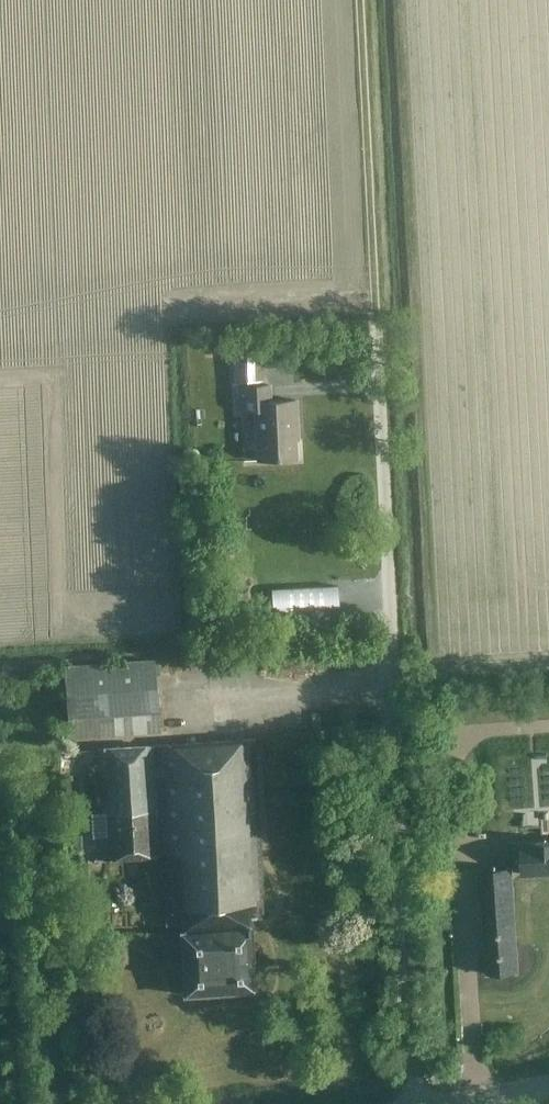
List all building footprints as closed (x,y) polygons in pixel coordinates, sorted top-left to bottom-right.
[(262,380),(261,349),(229,351),(230,381),(262,380)] [(265,400),(264,383),(236,385),(237,411),(253,410),(256,460),(291,458),(290,439),(293,439),(291,398),(265,400)] [(339,610),(338,584),(271,588),(272,614),(339,610)] [(158,711),(156,687),(154,659),(64,665),(68,735),(158,729),(158,711)] [(260,917),(251,736),(95,747),(101,859),(160,855),(163,923),(177,923),(180,994),(250,989),(247,917),(260,917)] [(81,849),(80,835),(71,835),(71,849),(81,849)] [(520,842),(522,873),(548,871),(548,840),(520,842)] [(514,971),(507,867),(478,869),(485,973),(514,971)]
